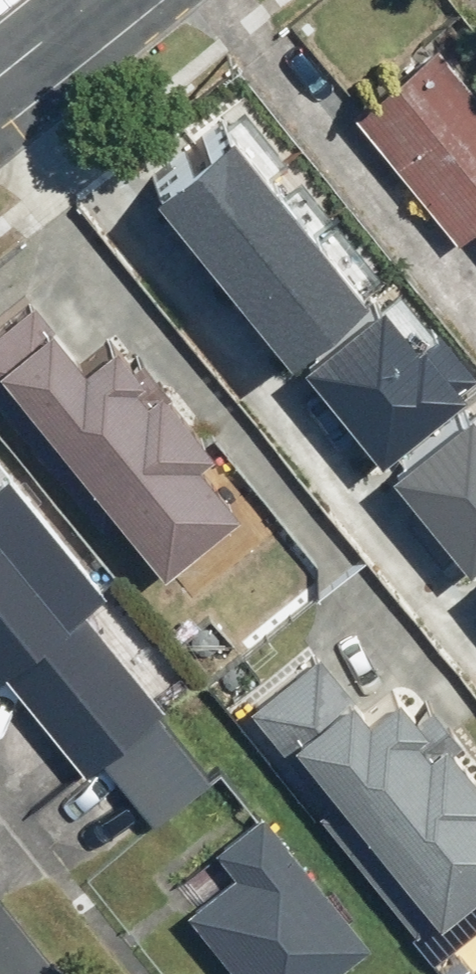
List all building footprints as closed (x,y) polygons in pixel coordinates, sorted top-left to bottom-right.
[(434,40),(351,107),(455,236),(473,221),(475,226),(475,91),(434,40)] [(232,150),(161,208),(295,369),(366,311),(232,150)] [(0,342),(0,405),(8,415),(22,404),(164,582),(236,524),(197,474),(212,462),(124,353),(90,380),(37,313),(0,342)] [(384,315),(306,379),(380,468),(462,401),(457,395),(474,381),(442,343),(422,360),(384,315)] [(397,486),(474,580),(475,578),(475,422),(397,486)] [(8,486),(0,492),(0,685),(8,679),(88,778),(102,767),(154,831),(213,784),(81,620),(103,603),(8,486)] [(253,716),(438,940),(475,909),(475,793),(449,760),(461,750),(431,714),(414,728),(400,710),(374,731),(318,663),(253,716)] [(187,915),(234,973),(335,973),(369,946),(284,839),(264,812),(213,852),(234,878),(187,915)]
